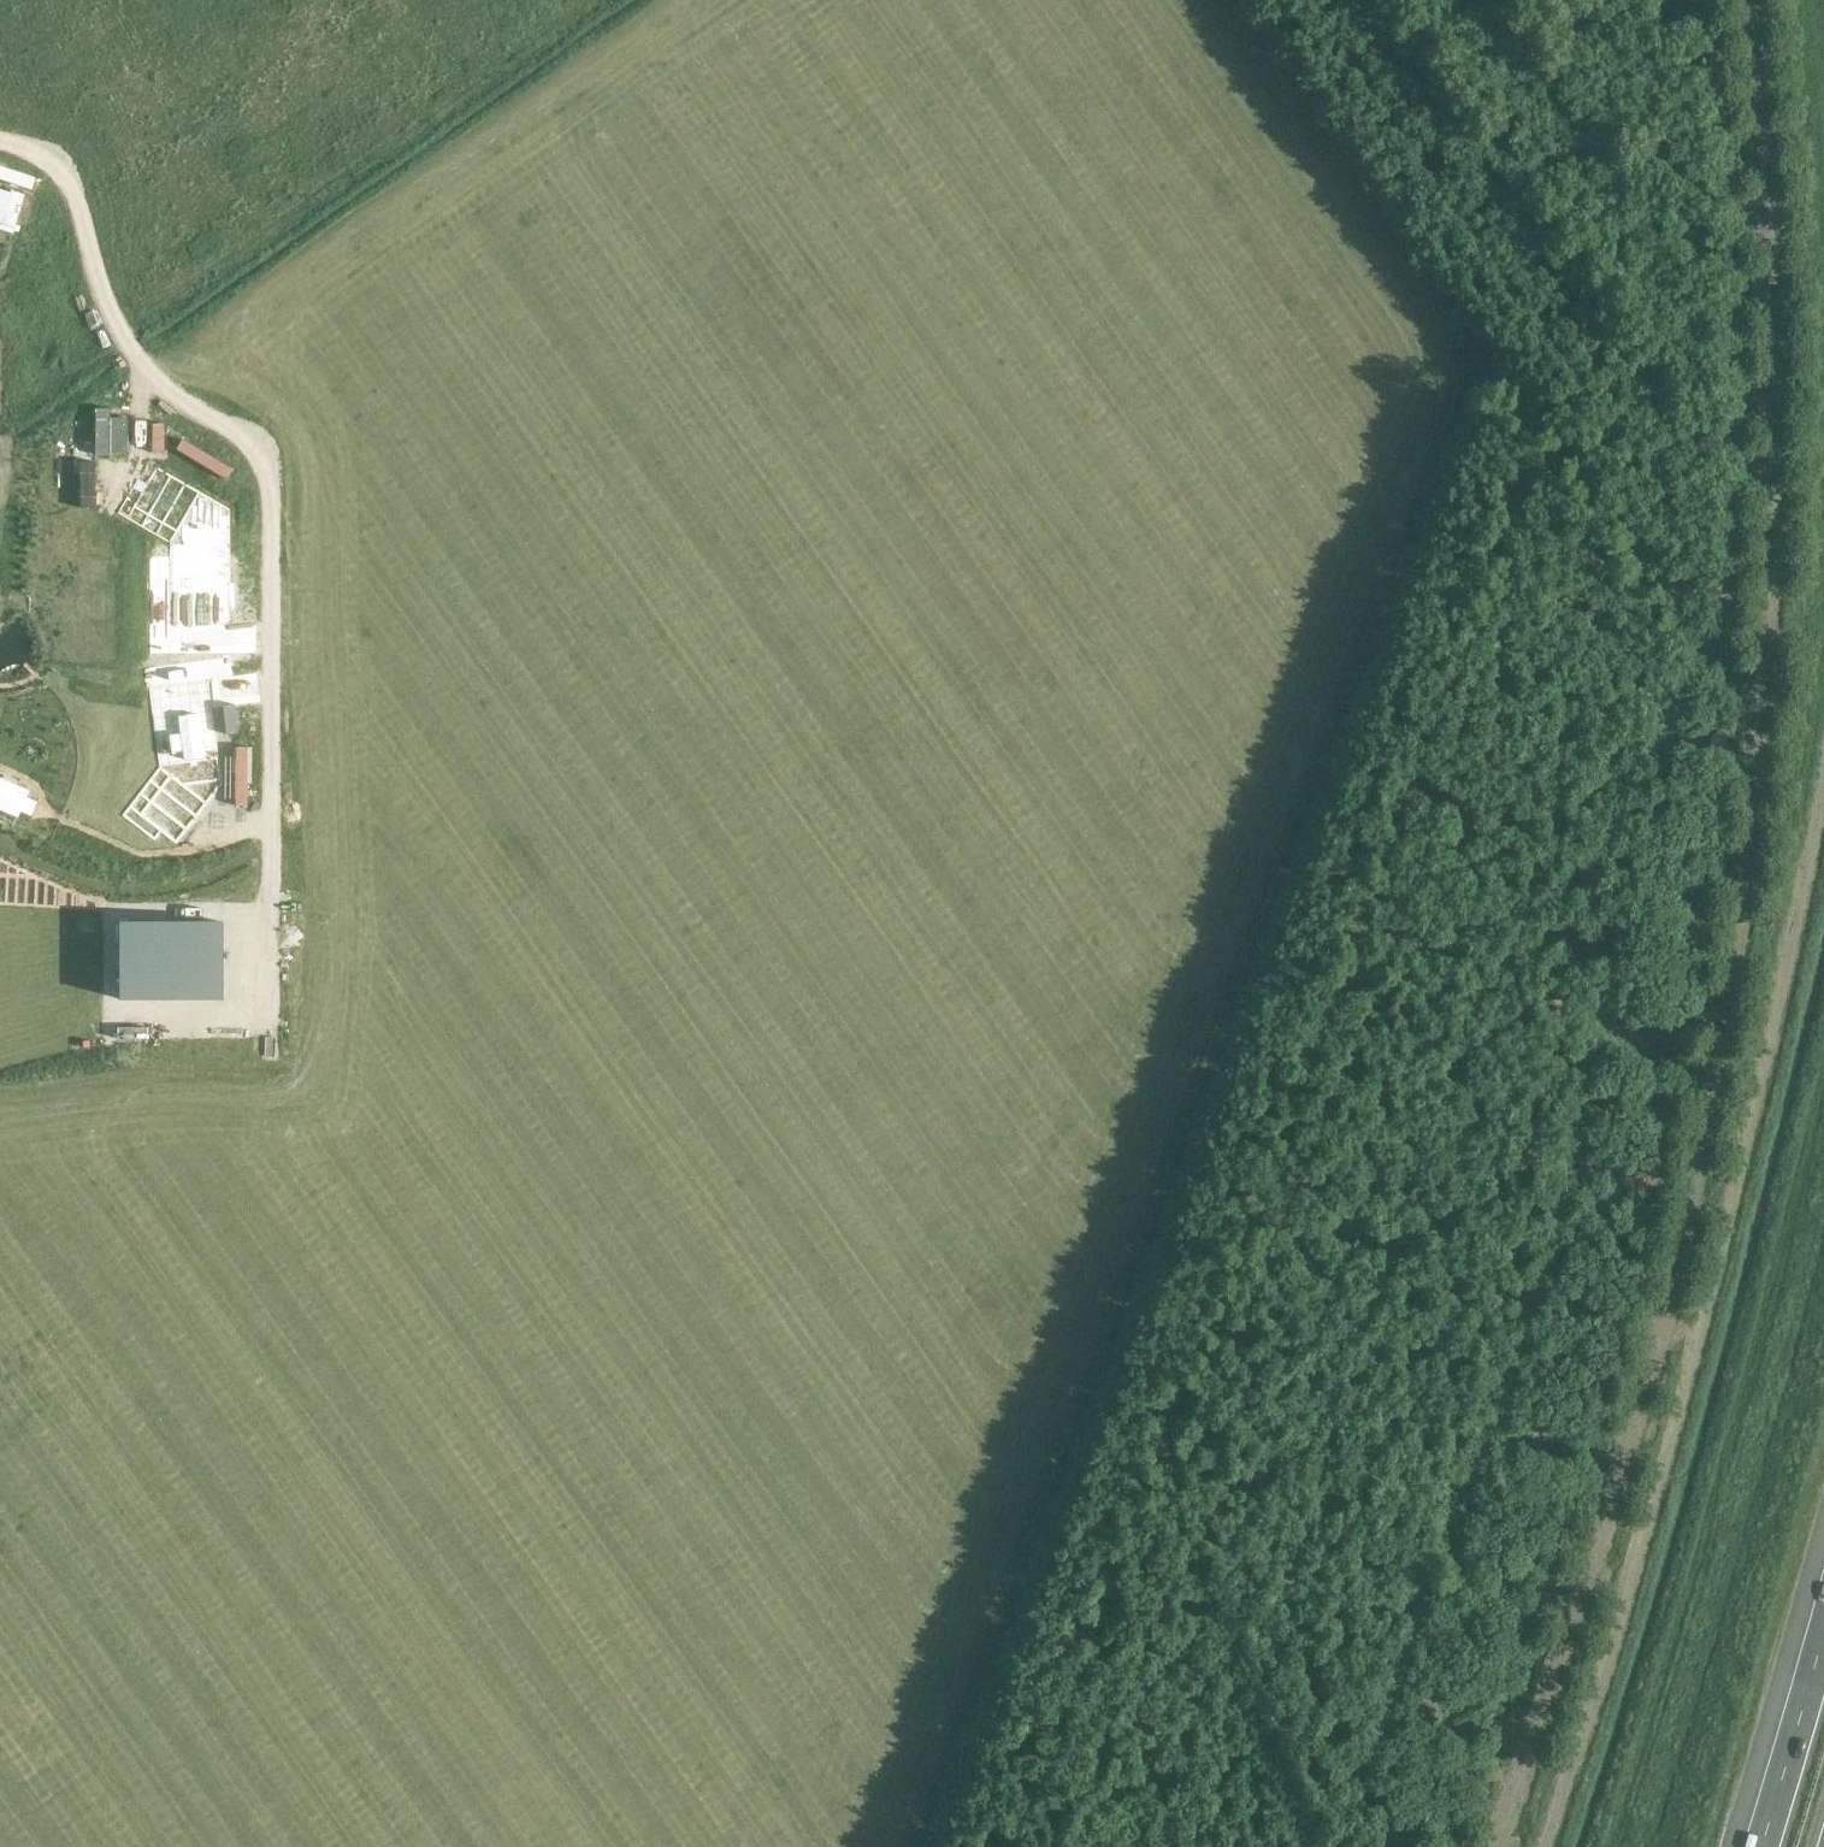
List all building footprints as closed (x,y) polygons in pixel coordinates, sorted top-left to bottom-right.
[(138,479),(118,513),(170,543),(170,624),(230,624),(230,509),(156,467),(146,484),(138,479)] [(159,768),(123,815),(154,840),(160,832),(176,843),(222,784),(208,680),(149,688),(159,768)] [(120,921),(120,999),(221,1000),(221,921),(120,921)]
